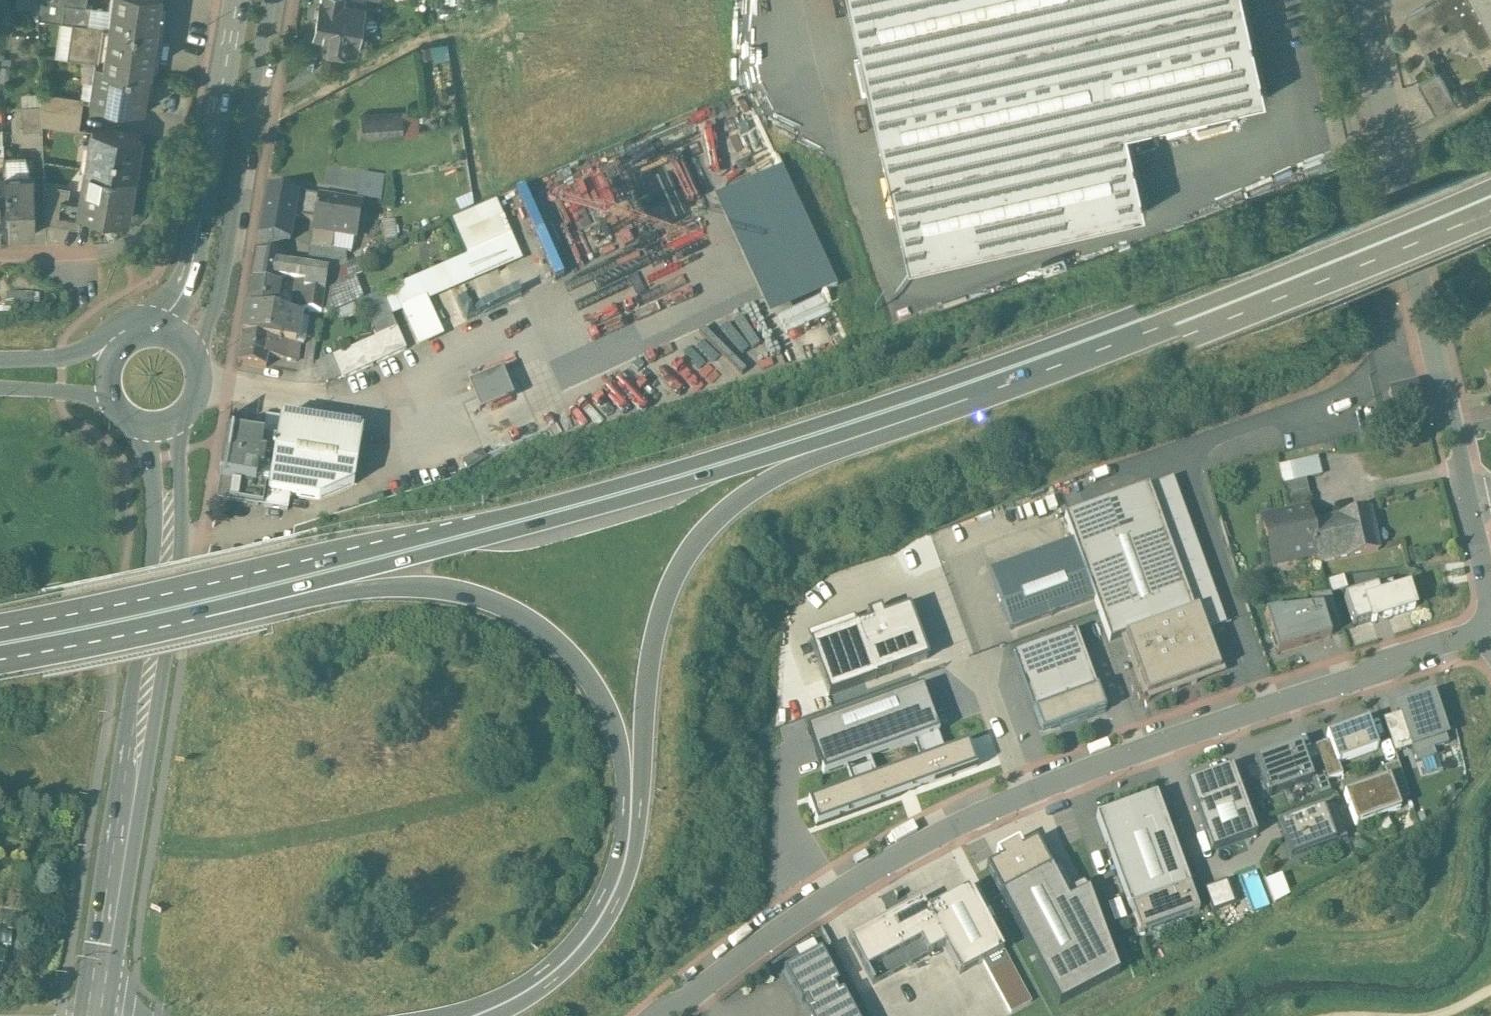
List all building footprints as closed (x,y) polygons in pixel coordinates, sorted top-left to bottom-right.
[(38,16),(61,19),(63,1),(84,4),(84,0),(37,0),(38,16)] [(141,0),(116,0),(115,14),(109,13),(107,24),(102,23),(97,60),(149,67),(158,3),(141,0)] [(313,28),(331,31),(329,42),(354,47),(363,0),(318,0),(313,28)] [(442,12),(458,4),(458,0),(441,0),(442,12)] [(912,263),(1148,210),(1129,129),(1268,97),(1246,0),(852,0),(912,263)] [(1407,16),(1426,50),(1466,27),(1451,0),(1435,0),(1407,16)] [(1466,27),(1479,50),(1490,43),(1490,0),(1451,0),(1466,27)] [(102,23),(71,19),(66,56),(94,60),(97,60),(102,23)] [(97,60),(94,60),(87,100),(143,109),(149,67),(97,60)] [(1438,71),(1419,82),(1437,113),(1456,102),(1438,71)] [(82,95),(40,89),(40,107),(80,112),(82,95)] [(40,103),(21,104),(22,129),(41,128),(41,124),(40,107),(40,103)] [(80,112),(40,107),(41,124),(77,130),(80,112)] [(406,134),(420,134),(420,111),(406,111),(406,134)] [(401,114),(361,116),(362,138),(402,136),(401,114)] [(139,135),(92,128),(86,167),(133,174),(139,135)] [(133,174),(86,167),(80,200),(78,212),(80,212),(126,219),(133,174)] [(381,200),(386,176),(361,171),(357,196),(381,200)] [(34,174),(4,174),(4,179),(4,234),(4,235),(35,235),(34,174)] [(718,203),(771,317),(833,288),(780,174),(718,203)] [(299,195),(267,190),(259,236),(291,242),(295,217),(299,195)] [(80,200),(43,195),(44,221),(78,226),(80,212),(78,212),(80,200)] [(359,205),(299,195),(295,217),(317,220),(313,241),(327,243),(328,237),(329,237),(330,232),(335,233),(333,247),(346,250),(349,236),(354,237),(359,205)] [(467,257),(382,293),(383,296),(388,307),(391,316),(521,261),(496,202),(452,221),(467,257)] [(329,250),(312,247),(310,259),(330,262),(330,258),(331,253),(329,250)] [(284,257),(256,252),(252,280),(279,285),(280,277),(282,264),(284,257)] [(346,257),(330,258),(328,272),(328,273),(346,266),(346,257)] [(330,262),(310,259),(309,269),(328,272),(330,262)] [(309,269),(282,264),(280,277),(306,281),(309,269)] [(346,266),(328,273),(326,287),(347,280),(346,266)] [(328,272),(309,269),(306,281),(304,297),(324,300),(328,273),(328,272)] [(279,285),(252,280),(247,307),(275,312),(279,285)] [(517,302),(512,282),(461,294),(467,315),(517,302)] [(383,296),(361,306),(366,317),(388,307),(383,296)] [(324,300),(304,297),(302,310),(321,313),(324,300)] [(275,312),(247,307),(243,334),(289,342),(297,343),(301,316),(275,312)] [(388,307),(366,317),(371,327),(392,318),(391,316),(388,307)] [(392,318),(371,327),(376,338),(397,328),(392,318)] [(376,338),(333,358),(342,379),(406,350),(397,328),(376,338)] [(289,342),(243,334),(238,363),(266,368),(268,356),(287,359),(289,342)] [(498,369),(463,383),(475,412),(510,399),(498,369)] [(363,433),(280,419),(276,442),(268,492),(319,500),(354,486),(363,433)] [(276,442),(226,434),(219,478),(220,478),(217,500),(265,507),(268,492),(276,442)] [(1305,479),(1282,484),(1287,508),(1311,502),(1305,479)] [(1109,644),(1125,638),(1124,637),(1193,612),(1148,489),(1064,519),(1077,554),(1094,601),(1109,644)] [(1306,510),(1262,520),(1273,566),(1317,556),(1309,523),(1306,510)] [(1369,510),(1309,523),(1317,556),(1319,564),(1379,551),(1369,510)] [(1009,632),(1094,601),(1077,554),(992,585),(1009,632)] [(1345,576),(1331,579),(1334,592),(1348,589),(1345,576)] [(1392,583),(1344,598),(1353,627),(1371,621),(1372,623),(1414,610),(1408,589),(1395,593),(1392,583)] [(1311,596),(1312,609),(1322,608),(1329,633),(1341,629),(1330,594),(1311,596)] [(1312,609),(1293,611),(1304,646),(1330,638),(1329,633),(1322,608),(1312,609)] [(928,661),(909,609),(884,618),(881,611),(866,616),(869,624),(809,646),(829,698),(928,661)] [(1124,637),(1125,638),(1146,698),(1171,689),(1173,693),(1196,685),(1195,681),(1220,672),(1197,610),(1193,612),(1124,637)] [(1293,611),(1266,614),(1278,654),(1304,646),(1293,611)] [(1076,633),(1013,656),(1034,713),(1096,690),(1076,633)] [(922,689),(806,731),(822,777),(847,768),(853,787),(878,778),(871,759),(915,743),(921,762),(945,753),(922,689)] [(1033,714),(1042,737),(1106,714),(1097,690),(1096,690),(1034,713),(1033,714)] [(1432,698),(1398,709),(1400,714),(1411,748),(1416,763),(1436,757),(1433,749),(1448,744),(1432,698)] [(1411,748),(1400,714),(1383,720),(1394,754),(1411,748)] [(1368,722),(1327,736),(1329,742),(1337,764),(1338,764),(1378,750),(1368,722)] [(1337,764),(1329,742),(1313,748),(1318,760),(1326,782),(1342,775),(1338,764),(1337,764)] [(1299,744),(1254,761),(1268,798),(1312,782),(1313,781),(1307,764),(1299,744)] [(976,770),(967,745),(945,753),(921,762),(878,778),(853,787),(808,804),(817,829),(976,770)] [(1318,760),(1307,764),(1313,781),(1312,782),(1318,798),(1330,794),(1326,782),(1318,760)] [(1397,764),(1384,768),(1388,779),(1389,779),(1398,802),(1409,798),(1397,764)] [(1232,769),(1187,785),(1212,852),(1257,836),(1232,769)] [(1342,791),(1354,787),(1350,775),(1338,778),(1342,791)] [(1388,779),(1344,795),(1355,826),(1400,810),(1398,802),(1389,779),(1388,779)] [(1156,797),(1096,819),(1139,934),(1199,912),(1156,797)] [(1334,805),(1279,826),(1291,859),(1346,838),(1334,805)] [(1052,870),(1036,842),(1022,850),(1018,842),(996,854),(1000,861),(986,869),(1001,898),(1052,870)] [(1052,870),(1001,898),(1060,1006),(1119,975),(1089,892),(1069,903),(1052,870)] [(1214,910),(1235,902),(1226,881),(1206,889),(1214,910)] [(927,912),(926,912),(945,948),(959,976),(1004,952),(970,889),(927,912)] [(921,901),(848,940),(873,986),(945,948),(926,912),(927,912),(921,901)] [(843,994),(839,996),(836,989),(840,987),(822,954),(784,973),(801,1006),(805,1004),(809,1012),(805,1014),(806,1015),(854,1015),(843,994)]
